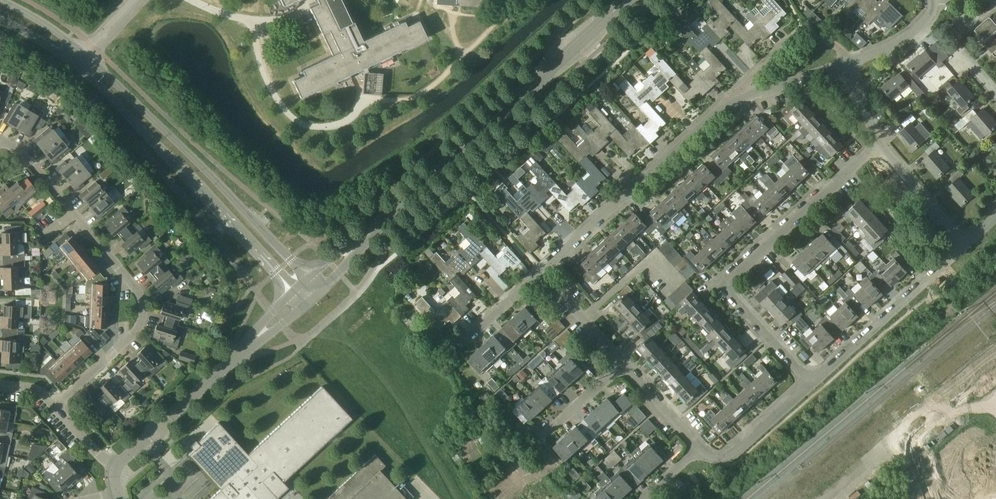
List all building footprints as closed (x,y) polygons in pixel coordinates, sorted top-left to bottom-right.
[(325,0),(309,8),(332,55),(301,70),(304,75),(292,80),(300,98),(336,81),(337,84),(356,75),(358,80),(363,80),(361,94),(380,95),(382,74),(368,73),(367,70),(392,58),(391,55),(426,38),(418,21),(406,26),(404,21),(362,41),(343,0),(325,0)] [(710,27),(721,39),(729,32),(726,28),(730,25),(737,19),(719,0),(713,0),(710,3),(721,15),(714,22),(712,19),(707,23),(710,27)] [(774,0),(762,0),(766,5),(760,12),(756,7),(751,11),(751,12),(771,33),(779,26),(776,23),(786,13),(774,0)] [(861,8),(867,13),(878,1),(876,0),(852,0),(848,4),(843,10),(849,16),(856,9),(861,8)] [(862,18),(869,24),(873,20),(881,28),(884,24),(889,29),(890,29),(894,25),(903,15),(898,10),(888,1),(889,0),(879,0),(878,1),(867,13),(862,18)] [(771,33),(751,12),(746,16),(754,25),(748,31),(737,19),(730,25),(749,47),(760,37),(763,41),(771,33)] [(991,15),(972,31),(989,51),(995,46),(995,19),(991,15)] [(679,30),(700,53),(707,46),(710,43),(713,46),(721,39),(710,27),(707,23),(702,28),(705,31),(698,37),(687,24),(679,30)] [(851,39),(860,49),(867,42),(857,33),(851,39)] [(936,42),(930,48),(935,54),(941,61),(942,62),(949,56),(936,42)] [(688,62),(694,70),(711,88),(719,81),(716,78),(727,68),(707,46),(700,53),(706,60),(700,66),(692,58),(688,62)] [(652,47),(645,53),(649,58),(661,70),(654,76),(652,74),(647,78),(661,94),(669,87),(666,83),(670,80),(676,73),(656,51),(656,52),(652,47)] [(908,66),(918,78),(935,63),(939,68),(944,64),(942,62),(935,54),(930,57),(925,51),(908,66)] [(703,96),(711,88),(694,70),(697,73),(692,77),(695,80),(688,86),(676,73),(670,80),(690,102),(700,93),(703,96)] [(899,74),(882,88),(892,100),(909,86),(909,85),(919,97),(923,93),(918,87),(909,76),(904,80),(899,74)] [(627,78),(619,85),(639,107),(646,101),(650,98),(653,101),(661,94),(647,78),(642,82),(645,85),(638,91),(627,78)] [(961,115),(969,108),(966,104),(973,98),(959,81),(953,87),(948,82),(938,91),(942,96),(947,92),(959,106),(957,108),(957,111),(961,115)] [(793,114),(798,120),(810,109),(808,106),(809,105),(804,99),(803,100),(802,100),(800,102),(796,98),(781,111),(788,118),(793,114)] [(9,111),(3,122),(8,125),(10,122),(18,127),(31,105),(22,100),(19,105),(18,105),(15,103),(13,104),(9,111)] [(637,127),(643,134),(651,143),(659,136),(656,132),(666,123),(646,101),(639,107),(651,120),(644,126),(641,123),(637,127)] [(31,105),(18,127),(26,131),(24,134),(30,138),(36,128),(39,130),(48,120),(42,116),(41,116),(40,117),(38,116),(40,112),(39,109),(31,105)] [(594,131),(592,129),(587,133),(601,148),(609,141),(606,137),(609,134),(616,128),(596,106),(590,112),(601,125),(594,131)] [(795,134),(798,137),(820,117),(814,111),(813,112),(810,109),(798,120),(804,126),(795,134)] [(981,139),(985,135),(995,126),(995,124),(982,109),(977,114),(973,109),(951,129),(954,134),(967,124),(981,139)] [(913,150),(925,140),(911,123),(915,119),(911,114),(901,124),(905,128),(899,134),(913,150)] [(752,122),(749,124),(759,136),(765,131),(770,136),(777,129),(769,120),(764,124),(758,116),(757,117),(756,115),(750,120),(752,122)] [(798,137),(801,140),(805,137),(810,132),(815,137),(826,126),(824,124),(825,123),(820,117),(798,137)] [(628,140),(616,128),(609,134),(630,156),(640,147),(643,150),(651,143),(643,134),(637,127),(631,121),(626,126),(632,132),(635,134),(628,140)] [(740,133),(750,144),(756,139),(761,144),(764,141),(759,136),(749,124),(749,125),(747,123),(741,128),(743,130),(740,133)] [(39,144),(45,151),(64,135),(60,139),(51,128),(53,127),(52,125),(32,141),(37,146),(39,144)] [(566,134),(560,140),(580,162),(586,156),(590,152),(593,156),(601,148),(587,133),(580,126),(573,132),(577,135),(578,134),(582,138),(584,140),(578,146),(575,143),(566,134)] [(815,148),(818,151),(836,134),(831,129),(830,130),(826,126),(815,137),(820,144),(815,148)] [(735,134),(730,139),(747,158),(750,155),(745,149),(750,144),(740,133),(737,136),(735,134)] [(836,134),(818,151),(821,154),(822,153),(827,159),(831,156),(843,145),(840,141),(841,140),(836,134)] [(70,148),(69,149),(67,147),(70,144),(70,141),(65,135),(64,135),(45,151),(51,158),(48,160),(52,165),(71,149),(70,148)] [(743,161),(747,158),(730,139),(723,145),(725,146),(722,149),(733,161),(738,155),(743,161)] [(935,142),(924,151),(928,156),(923,161),(937,177),(949,167),(935,151),(940,147),(935,142)] [(717,150),(712,155),(713,157),(720,165),(716,169),(724,178),(732,171),(727,166),(733,161),(722,149),(719,152),(717,150)] [(538,162),(544,157),(538,152),(533,156),(538,162)] [(791,159),(796,164),(790,170),(801,181),(803,179),(805,180),(810,175),(809,174),(809,173),(803,166),(807,162),(798,152),(791,159)] [(55,169),(59,174),(62,171),(68,178),(87,162),(81,154),(76,158),(68,165),(64,161),(55,169)] [(581,178),(577,182),(591,198),(599,191),(596,187),(606,178),(586,156),(580,162),(588,172),(581,178)] [(801,181),(790,170),(781,159),(778,163),(782,167),(787,172),(781,178),(792,190),(795,187),(796,188),(802,183),(800,181),(801,181)] [(549,196),(546,192),(549,189),(556,183),(536,161),(529,167),(541,180),(534,186),(531,184),(527,188),(541,203),(549,196)] [(91,167),(87,162),(68,178),(74,185),(71,188),(75,193),(84,185),(81,181),(90,174),(87,171),(91,167)] [(698,171),(695,173),(706,185),(712,179),(717,185),(724,178),(716,169),(711,172),(705,165),(704,165),(702,164),(697,169),(698,171)] [(105,178),(115,169),(111,165),(101,174),(105,178)] [(961,205),(973,195),(959,178),(963,174),(959,169),(948,178),(953,183),(946,188),(961,205)] [(702,198),(705,195),(701,190),(706,185),(695,173),(692,176),(691,175),(685,180),(702,198)] [(790,194),(789,192),(792,190),(781,178),(775,183),(767,174),(765,174),(763,176),(784,199),(790,194)] [(763,176),(760,179),(764,183),(769,189),(763,194),(774,206),(777,203),(778,204),(784,199),(763,176)] [(18,182),(9,189),(19,200),(18,200),(22,204),(38,191),(27,178),(20,184),(18,182)] [(82,201),(85,199),(91,206),(106,194),(97,183),(98,182),(97,180),(78,196),(82,201)] [(677,190),(688,201),(694,196),(699,201),(702,198),(685,180),(679,185),(681,187),(677,190)] [(580,202),(583,205),(591,198),(577,182),(572,186),(574,189),(568,195),(556,183),(549,189),(569,211),(580,202)] [(503,183),(495,190),(499,195),(519,216),(526,210),(527,212),(531,209),(533,211),(541,203),(527,188),(523,184),(518,188),(520,190),(524,195),(518,201),(513,196),(507,189),(508,188),(504,183),(503,183)] [(0,200),(0,210),(7,218),(14,212),(16,213),(22,204),(18,200),(19,200),(9,189),(6,185),(0,190),(0,195),(2,197),(2,198),(0,200)] [(684,214),(688,211),(683,206),(688,201),(677,190),(675,192),(673,191),(667,196),(684,214)] [(116,203),(114,204),(112,202),(116,199),(116,198),(111,192),(109,191),(106,194),(91,206),(97,213),(94,215),(98,220),(117,204),(116,203)] [(742,196),(742,197),(741,198),(754,210),(758,207),(765,214),(767,215),(772,210),(771,209),(774,206),(763,194),(757,199),(753,194),(749,197),(745,193),(742,196)] [(660,206),(671,217),(677,212),(681,217),(684,214),(667,196),(662,201),(663,203),(660,206)] [(738,207),(742,213),(737,218),(747,230),(750,227),(752,229),(757,224),(756,222),(749,214),(754,210),(741,198),(739,200),(742,203),(738,207)] [(843,215),(851,222),(853,220),(866,208),(863,205),(864,204),(860,199),(846,212),(843,215)] [(29,213),(33,218),(46,208),(41,202),(29,213)] [(714,211),(716,213),(725,205),(722,202),(714,211)] [(113,235),(116,233),(120,237),(132,228),(128,223),(129,222),(124,217),(129,213),(123,206),(112,215),(115,218),(105,226),(113,235)] [(650,212),(651,214),(647,217),(655,227),(662,235),(667,231),(662,225),(671,217),(660,206),(657,209),(655,207),(650,212)] [(866,208),(853,220),(854,222),(854,224),(857,227),(859,227),(860,227),(874,214),(870,210),(869,211),(866,208)] [(536,242),(546,233),(527,212),(526,210),(519,216),(530,229),(523,235),(521,232),(516,237),(531,253),(539,245),(536,242)] [(628,218),(630,220),(627,222),(638,234),(643,229),(648,234),(655,227),(647,217),(643,221),(636,214),(636,215),(634,213),(628,218)] [(860,228),(857,230),(864,237),(879,223),(877,220),(878,219),(874,214),(860,227),(860,228)] [(719,234),(730,246),(733,243),(734,245),(740,239),(723,221),(720,217),(717,220),(725,229),(719,234)] [(744,233),(747,230),(737,218),(731,223),(726,218),(723,221),(740,239),(745,234),(744,233)] [(462,247),(457,251),(472,266),(480,259),(477,256),(480,253),(487,247),(467,224),(465,222),(458,228),(460,230),(467,238),(460,245),(462,247)] [(624,225),(622,224),(617,229),(633,247),(637,244),(632,239),(638,234),(627,222),(624,225)] [(875,249),(884,240),(880,236),(888,230),(884,225),(883,226),(879,223),(864,237),(875,249)] [(835,225),(831,229),(837,235),(840,232),(835,225)] [(2,244),(17,243),(22,243),(22,226),(17,226),(17,232),(2,233),(2,243),(2,244)] [(121,245),(129,254),(139,247),(141,249),(152,240),(146,234),(141,237),(137,232),(136,232),(132,228),(120,237),(124,242),(121,245)] [(705,237),(722,256),(728,250),(727,249),(730,246),(719,234),(713,239),(708,234),(709,234),(703,228),(700,231),(705,237)] [(612,236),(609,238),(620,250),(626,245),(630,250),(633,247),(617,229),(611,234),(612,236)] [(846,238),(840,232),(837,235),(842,241),(846,238)] [(819,239),(816,241),(830,257),(838,250),(842,246),(842,245),(834,236),(829,241),(822,234),(818,238),(819,239)] [(62,236),(49,247),(53,252),(59,247),(66,256),(79,245),(72,236),(66,241),(62,236)] [(919,236),(914,241),(922,250),(927,245),(919,236)] [(701,251),(712,263),(715,260),(716,261),(722,256),(705,237),(702,240),(707,245),(701,251)] [(606,241),(605,240),(599,245),(616,264),(619,261),(614,255),(620,250),(609,238),(606,241)] [(848,240),(845,244),(850,250),(854,246),(848,240)] [(659,249),(663,254),(672,245),(668,241),(659,249)] [(813,244),(812,243),(807,248),(820,261),(823,264),(830,257),(816,241),(813,244)] [(17,254),(17,243),(2,244),(2,243),(0,243),(0,255),(17,254)] [(148,271),(152,276),(164,266),(160,261),(161,261),(156,255),(161,251),(155,244),(144,253),(146,256),(137,264),(145,274),(148,271)] [(81,247),(79,245),(66,256),(73,264),(88,252),(83,246),(81,247)] [(487,247),(480,253),(500,275),(510,266),(513,269),(522,261),(507,245),(502,250),(496,256),(487,247)] [(593,250),(594,252),(591,255),(602,266),(608,261),(613,266),(616,264),(599,245),(593,250)] [(663,254),(667,258),(675,250),(672,245),(663,254)] [(860,253),(854,246),(850,250),(856,256),(860,253)] [(804,252),(801,255),(813,268),(820,261),(807,248),(803,251),(804,252)] [(675,250),(667,258),(671,262),(679,254),(675,250)] [(430,258),(450,280),(457,274),(461,271),(464,274),(472,266),(457,251),(453,255),(455,258),(448,264),(437,252),(430,258)] [(691,251),(683,258),(687,263),(691,267),(695,272),(698,274),(702,271),(703,271),(703,270),(705,272),(710,267),(709,265),(712,263),(701,251),(696,256),(691,251)] [(894,258),(886,264),(898,278),(902,275),(902,276),(907,272),(903,268),(908,264),(896,251),(892,255),(894,258)] [(73,264),(67,269),(71,273),(76,268),(80,272),(93,261),(91,259),(92,257),(88,252),(73,264)] [(671,262),(675,266),(683,258),(679,254),(671,262)] [(593,284),(601,277),(596,272),(602,266),(591,255),(588,258),(587,256),(581,261),(583,263),(582,263),(584,265),(580,269),(593,284)] [(808,278),(815,271),(813,268),(801,255),(797,258),(797,257),(792,261),(799,268),(794,273),(803,282),(807,278),(808,278)] [(675,266),(679,271),(687,263),(683,258),(675,266)] [(100,270),(93,261),(80,272),(86,280),(86,281),(86,283),(100,279),(96,273),(100,270)] [(877,269),(872,273),(881,283),(885,278),(891,286),(896,282),(895,281),(898,278),(886,264),(884,262),(877,269)] [(691,267),(687,263),(679,271),(683,275),(691,267)] [(153,283),(161,293),(170,285),(173,288),(184,279),(178,272),(173,276),(169,270),(168,270),(164,266),(152,276),(156,280),(153,283)] [(3,279),(3,278),(18,278),(18,277),(18,267),(0,267),(0,279),(3,279)] [(687,280),(695,272),(691,267),(683,275),(687,280)] [(769,279),(776,271),(772,268),(766,275),(769,279)] [(799,281),(788,269),(782,275),(792,287),(799,281)] [(843,273),(840,270),(833,275),(836,279),(843,273)] [(867,277),(859,283),(862,287),(874,300),(877,297),(878,298),(882,294),(876,287),(881,283),(872,273),(868,277),(867,277)] [(454,299),(451,296),(447,300),(462,316),(470,309),(466,305),(477,296),(457,274),(450,280),(461,292),(454,299)] [(827,281),(830,284),(836,279),(833,275),(827,281)] [(24,289),(24,277),(18,277),(18,278),(3,278),(3,279),(4,289),(24,289)] [(86,283),(85,283),(85,285),(85,292),(85,294),(91,295),(108,295),(108,284),(103,284),(103,278),(100,279),(86,283)] [(681,285),(689,294),(693,290),(685,281),(681,285)] [(768,296),(761,302),(768,310),(787,293),(780,285),(778,287),(772,281),(766,287),(767,288),(764,291),(768,296)] [(805,288),(800,282),(796,285),(802,291),(805,288)] [(620,310),(623,313),(635,303),(629,297),(635,292),(628,285),(618,293),(622,297),(615,304),(615,305),(614,306),(619,311),(620,310)] [(676,289),(684,298),(689,294),(681,285),(676,289)] [(845,292),(848,295),(856,304),(861,300),(867,308),(872,304),(871,303),(874,300),(862,287),(855,293),(850,287),(845,292)] [(676,289),(672,293),(680,302),(684,298),(676,289)] [(687,310),(693,316),(704,305),(702,302),(703,300),(698,295),(693,290),(689,294),(684,298),(680,302),(676,306),(675,307),(682,315),(687,310)] [(672,293),(667,297),(676,306),(680,302),(672,293)] [(160,313),(164,315),(162,320),(177,325),(179,319),(180,320),(182,313),(188,314),(190,306),(192,299),(178,294),(176,301),(177,302),(176,305),(164,301),(160,313)] [(91,295),(90,305),(110,306),(110,299),(108,299),(108,295),(91,295)] [(846,302),(838,309),(850,322),(853,319),(854,320),(858,316),(852,309),(856,304),(848,295),(843,299),(846,302)] [(450,320),(453,323),(462,316),(447,300),(442,304),(445,307),(438,313),(423,296),(416,303),(440,329),(450,320)] [(663,301),(671,310),(675,307),(676,306),(667,297),(663,301)] [(782,297),(768,310),(772,314),(773,313),(776,316),(789,304),(786,301),(782,297)] [(628,319),(631,322),(643,312),(637,306),(643,301),(640,298),(635,303),(623,313),(622,314),(627,320),(628,319)] [(530,303),(518,314),(530,327),(538,320),(542,316),(530,303)] [(789,304),(776,316),(779,320),(778,320),(782,324),(789,318),(793,323),(803,314),(798,310),(796,312),(789,304)] [(4,305),(4,316),(18,317),(24,318),(24,306),(4,305)] [(107,314),(109,314),(110,306),(90,305),(90,316),(107,317),(107,314)] [(698,322),(693,327),(695,329),(714,312),(709,307),(707,308),(704,305),(693,316),(698,322)] [(831,316),(829,313),(824,318),(832,327),(837,323),(843,330),(848,326),(847,325),(850,322),(838,309),(831,316)] [(639,331),(643,335),(651,328),(660,320),(653,313),(648,318),(643,312),(631,322),(634,325),(632,326),(638,332),(639,331)] [(695,329),(699,333),(704,328),(709,333),(721,322),(718,320),(720,318),(714,312),(695,329)] [(518,314),(510,321),(522,334),(525,337),(532,330),(530,327),(518,314)] [(554,315),(546,322),(550,326),(558,319),(554,315)] [(18,328),(23,328),(23,322),(24,318),(18,317),(4,316),(0,316),(0,327),(18,328)] [(85,316),(85,327),(90,327),(100,328),(104,328),(107,328),(107,317),(90,316),(85,316)] [(832,327),(824,318),(819,322),(821,324),(814,331),(825,344),(829,341),(830,342),(834,338),(828,331),(832,327)] [(558,319),(550,326),(554,330),(562,323),(558,319)] [(157,325),(153,337),(164,341),(163,344),(177,348),(179,340),(183,327),(177,325),(162,320),(161,326),(157,325)] [(510,321),(503,328),(499,331),(513,347),(518,343),(515,340),(522,334),(510,321)] [(721,322),(709,333),(714,339),(709,344),(711,347),(730,330),(725,325),(724,326),(721,322)] [(558,334),(566,327),(562,323),(554,330),(558,334)] [(545,330),(553,339),(558,334),(554,330),(550,326),(545,330)] [(637,350),(643,355),(644,354),(647,357),(659,346),(653,340),(658,336),(651,328),(643,335),(642,337),(646,341),(639,348),(637,350)] [(106,342),(94,330),(89,330),(87,332),(101,347),(106,342)] [(560,337),(564,341),(571,334),(568,330),(560,337)] [(735,337),(736,336),(730,330),(711,347),(715,351),(720,345),(725,351),(737,340),(735,337)] [(499,331),(495,335),(487,342),(499,355),(506,349),(508,351),(513,347),(499,331)] [(799,340),(808,349),(812,345),(819,352),(823,348),(822,347),(825,344),(814,331),(806,338),(804,335),(799,340)] [(53,332),(48,336),(52,340),(56,335),(53,332)] [(575,338),(571,334),(564,341),(567,345),(575,338)] [(688,336),(685,339),(693,348),(696,345),(688,336)] [(44,337),(39,341),(43,345),(48,341),(44,337)] [(563,349),(567,345),(564,341),(560,337),(555,341),(563,349)] [(72,346),(78,353),(84,359),(92,351),(80,339),(72,346)] [(17,351),(17,340),(0,340),(0,351),(2,351),(17,352),(17,351)] [(743,352),(746,349),(745,349),(747,347),(742,342),(740,343),(737,340),(725,351),(731,357),(725,362),(732,369),(747,356),(743,352)] [(487,342),(479,349),(493,365),(494,365),(501,358),(499,355),(487,342)] [(137,354),(140,357),(135,361),(146,372),(150,368),(151,369),(156,364),(160,368),(167,362),(157,352),(155,354),(146,345),(137,354)] [(64,353),(70,359),(77,368),(83,363),(81,361),(84,359),(78,353),(72,346),(64,353)] [(648,361),(654,367),(672,351),(669,347),(664,352),(659,346),(647,357),(650,360),(648,361)] [(479,349),(471,356),(472,357),(468,361),(480,375),(485,371),(486,372),(493,365),(479,349)] [(16,369),(21,369),(22,352),(17,351),(17,352),(2,351),(1,362),(16,363),(16,369)] [(181,351),(178,359),(193,364),(196,356),(181,351)] [(660,371),(663,375),(675,364),(669,358),(675,354),(672,351),(654,367),(659,373),(660,371)] [(77,368),(70,359),(64,353),(56,361),(68,373),(70,371),(72,373),(77,368)] [(514,358),(521,366),(526,362),(524,359),(519,353),(514,358)] [(757,358),(753,354),(744,362),(748,366),(757,358)] [(40,369),(40,374),(46,375),(51,381),(56,376),(59,381),(68,373),(56,361),(53,357),(45,365),(40,369)] [(572,358),(564,365),(576,378),(584,371),(572,358)] [(680,370),(675,364),(663,375),(666,378),(665,379),(670,385),(688,368),(694,363),(689,358),(680,365),(682,368),(680,370)] [(134,392),(140,386),(136,382),(142,377),(141,376),(146,372),(135,361),(131,365),(128,362),(119,371),(127,379),(124,382),(134,392)] [(759,368),(763,373),(758,378),(768,389),(771,387),(773,389),(778,383),(777,382),(777,381),(762,364),(759,368)] [(557,372),(568,385),(576,378),(564,365),(557,372)] [(688,368),(670,385),(675,391),(677,389),(679,392),(691,382),(696,377),(691,371),(688,368)] [(542,380),(557,396),(560,392),(568,385),(557,372),(556,372),(554,369),(542,380)] [(492,377),(487,382),(495,390),(500,386),(492,377)] [(747,378),(744,381),(761,399),(766,394),(765,392),(768,389),(758,378),(752,383),(747,378)] [(130,396),(120,385),(118,388),(110,379),(100,387),(103,390),(99,394),(109,406),(113,402),(114,402),(119,397),(123,402),(130,396)] [(540,387),(533,394),(545,407),(557,396),(542,380),(537,384),(540,387)] [(741,384),(746,389),(740,394),(750,406),(753,403),(755,405),(761,399),(744,381),(741,384)] [(696,387),(691,382),(679,392),(682,395),(681,397),(686,402),(687,401),(688,402),(690,400),(694,404),(708,391),(701,383),(696,387)] [(288,487),(283,481),(351,418),(322,386),(248,454),(219,422),(197,442),(196,440),(190,446),(194,450),(189,455),(220,489),(210,498),(275,498),(288,487)] [(505,402),(510,397),(502,388),(497,393),(505,402)] [(608,398),(600,405),(612,419),(615,421),(622,414),(633,403),(624,393),(613,404),(608,398)] [(91,395),(82,404),(90,413),(88,415),(97,426),(104,420),(100,415),(105,410),(109,406),(99,394),(94,398),(91,395)] [(533,394),(525,401),(537,414),(545,407),(533,394)] [(729,394),(726,397),(743,415),(749,410),(747,409),(750,406),(740,394),(734,400),(729,394)] [(737,421),(743,415),(726,397),(723,400),(728,405),(722,410),(733,422),(736,419),(737,421)] [(513,411),(524,423),(528,419),(529,420),(537,414),(525,401),(522,398),(515,405),(517,407),(513,411)] [(8,422),(14,423),(15,417),(15,412),(16,412),(17,407),(3,404),(2,409),(0,409),(0,420),(8,422)] [(600,405),(593,412),(605,425),(612,419),(600,405)] [(635,405),(628,412),(631,416),(639,408),(635,405)] [(639,408),(631,416),(635,420),(643,413),(639,408)] [(733,422),(722,410),(716,416),(711,411),(704,417),(720,434),(724,430),(725,431),(731,426),(730,425),(733,422)] [(585,419),(581,423),(595,438),(602,432),(606,427),(605,425),(593,412),(585,419)] [(643,413),(635,420),(639,424),(647,417),(643,413)] [(978,466),(995,452),(995,417),(943,460),(957,498),(990,498),(978,466)] [(649,419),(640,427),(644,431),(652,423),(649,419)] [(581,423),(576,427),(569,434),(581,447),(584,450),(591,443),(594,447),(599,442),(595,438),(581,423)] [(652,423),(644,431),(648,435),(656,428),(652,423)] [(944,430),(935,438),(939,442),(954,429),(950,425),(944,430)] [(581,447),(569,434),(561,440),(573,454),(581,447)] [(565,461),(573,454),(561,440),(554,447),(565,461)] [(649,443),(641,451),(644,454),(649,460),(656,467),(663,460),(663,459),(668,455),(654,440),(650,444),(649,443)] [(8,456),(10,445),(6,444),(4,443),(0,443),(0,454),(8,456)] [(622,458),(614,450),(609,454),(617,463),(622,458)] [(67,462),(59,469),(73,485),(81,477),(76,472),(81,468),(78,465),(66,451),(61,456),(67,462)] [(605,458),(613,467),(617,463),(609,454),(605,458)] [(644,454),(637,460),(636,461),(648,474),(656,467),(649,460),(644,454)] [(384,466),(374,455),(326,498),(411,498),(413,497),(403,486),(398,491),(379,471),(384,466)] [(628,461),(622,468),(631,478),(634,482),(638,478),(642,482),(646,478),(645,477),(648,474),(636,461),(633,457),(628,461)] [(576,480),(581,476),(573,467),(568,472),(576,480)] [(613,482),(625,495),(628,492),(629,493),(633,489),(626,482),(631,478),(622,468),(610,479),(613,482)] [(46,470),(41,475),(44,479),(53,488),(57,484),(65,492),(73,485),(59,469),(54,473),(46,470)] [(598,477),(601,480),(599,482),(602,486),(614,498),(620,498),(625,495),(613,482),(610,479),(604,472),(598,477)] [(583,478),(578,482),(586,491),(591,487),(583,478)] [(593,498),(614,498),(602,486),(595,493),(597,495),(593,498)] [(28,497),(33,498),(45,498),(43,498),(46,493),(32,487),(28,497)]
